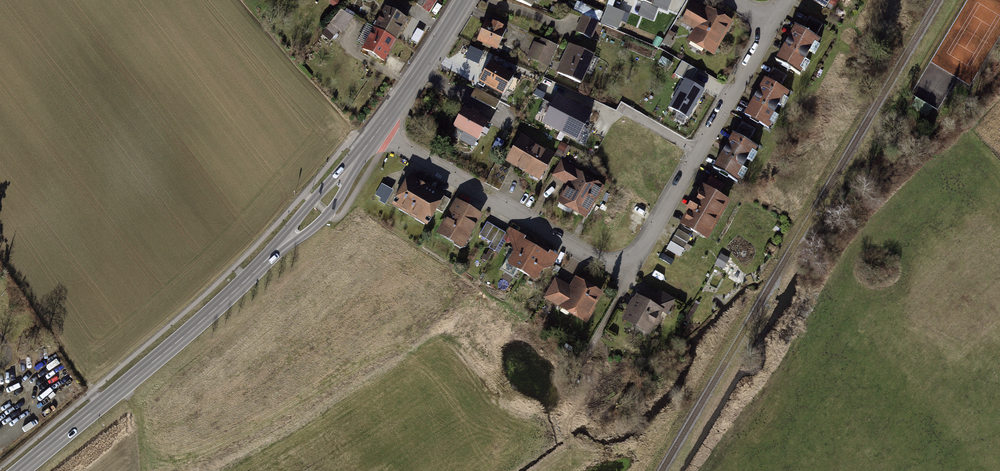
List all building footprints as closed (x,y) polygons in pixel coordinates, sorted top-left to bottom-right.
[(417,4),(429,12),(437,0),(419,0),(417,4)] [(698,28),(707,13),(693,4),(684,20),(698,28)] [(627,24),(631,16),(609,5),(601,23),(619,31),(623,22),(627,24)] [(386,8),(375,28),(396,40),(407,19),(386,8)] [(354,17),(341,10),(330,23),(341,32),(354,17)] [(722,18),(721,19),(707,11),(707,13),(698,28),(693,37),(707,45),(706,47),(707,50),(710,52),(714,52),(717,46),(717,47),(721,40),(721,39),(730,23),(722,18)] [(584,16),(576,32),(590,38),(598,23),(584,16)] [(803,29),(816,37),(823,24),(810,17),(803,29)] [(486,22),(477,40),(498,49),(506,31),(501,29),(502,26),(494,23),(493,25),(486,22)] [(797,26),(776,61),(800,75),(803,70),(805,72),(810,63),(808,61),(812,53),(815,55),(820,46),(818,44),(820,40),(816,37),(803,29),(797,26)] [(375,28),(363,49),(384,61),(396,40),(375,28)] [(535,43),(531,52),(550,61),(557,46),(543,39),(540,46),(535,43)] [(570,45),(558,72),(580,83),(593,56),(570,45)] [(490,63),(480,80),(504,94),(507,88),(513,77),(514,76),(490,63)] [(773,68),(766,80),(780,88),(787,75),(773,68)] [(545,78),(532,72),(528,79),(542,85),(545,78)] [(520,81),(513,77),(507,88),(514,92),(520,81)] [(704,90),(685,79),(669,107),(688,118),(704,90)] [(765,80),(745,115),(769,128),(772,124),(774,125),(779,117),(777,115),(782,107),(784,108),(789,100),(787,98),(789,93),(780,88),(766,80),(765,80)] [(475,88),(471,97),(495,110),(500,101),(475,88)] [(592,113),(557,95),(542,124),(577,143),(592,113)] [(464,108),(454,126),(465,132),(461,139),(473,146),(477,139),(478,140),(488,122),(464,108)] [(742,122),(735,134),(748,142),(756,130),(742,122)] [(734,134),(714,169),(738,183),(740,178),(743,180),(748,171),(745,169),(750,161),(753,163),(758,154),(755,152),(758,147),(748,142),(735,134),(734,134)] [(521,138),(508,160),(535,175),(539,174),(545,164),(548,163),(551,158),(550,154),(536,147),(537,146),(531,143),(521,138)] [(566,183),(574,169),(561,161),(552,175),(566,183)] [(496,163),(485,183),(498,190),(509,170),(496,163)] [(574,169),(566,183),(570,185),(558,206),(570,214),(573,209),(582,214),(586,213),(602,187),(578,173),(579,172),(574,169)] [(410,177),(393,205),(400,209),(405,208),(410,211),(408,214),(416,218),(421,217),(429,222),(436,209),(444,196),(410,177)] [(712,177),(704,190),(717,197),(725,184),(712,177)] [(690,213),(684,224),(692,228),(691,230),(697,233),(698,232),(704,235),(714,218),(715,218),(722,205),(724,207),(728,201),(721,198),(721,199),(717,197),(704,190),(698,199),(697,198),(689,212),(690,213)] [(450,200),(444,196),(436,209),(443,213),(450,200)] [(458,202),(441,230),(442,234),(446,237),(450,236),(461,242),(465,242),(480,215),(458,202)] [(479,235),(492,243),(489,248),(496,252),(506,234),(487,223),(479,235)] [(678,229),(671,242),(684,250),(692,237),(678,229)] [(522,272),(536,248),(523,240),(519,246),(514,248),(515,253),(510,261),(507,259),(501,269),(514,276),(517,269),(522,272)] [(684,250),(671,242),(667,249),(680,257),(684,250)] [(536,248),(522,272),(530,277),(532,274),(536,276),(542,268),(547,267),(545,262),(549,255),(536,248)] [(559,304),(568,288),(554,280),(545,296),(559,304)] [(568,288),(559,304),(562,306),(560,308),(561,311),(568,316),(572,315),(573,313),(586,320),(601,294),(596,292),(597,290),(591,287),(591,288),(577,280),(572,290),(568,288)] [(652,305),(662,311),(661,311),(666,314),(675,299),(661,291),(652,305)] [(628,310),(629,311),(624,319),(649,333),(654,325),(657,325),(660,320),(659,316),(661,311),(662,311),(652,305),(637,296),(635,300),(634,299),(628,310)]
